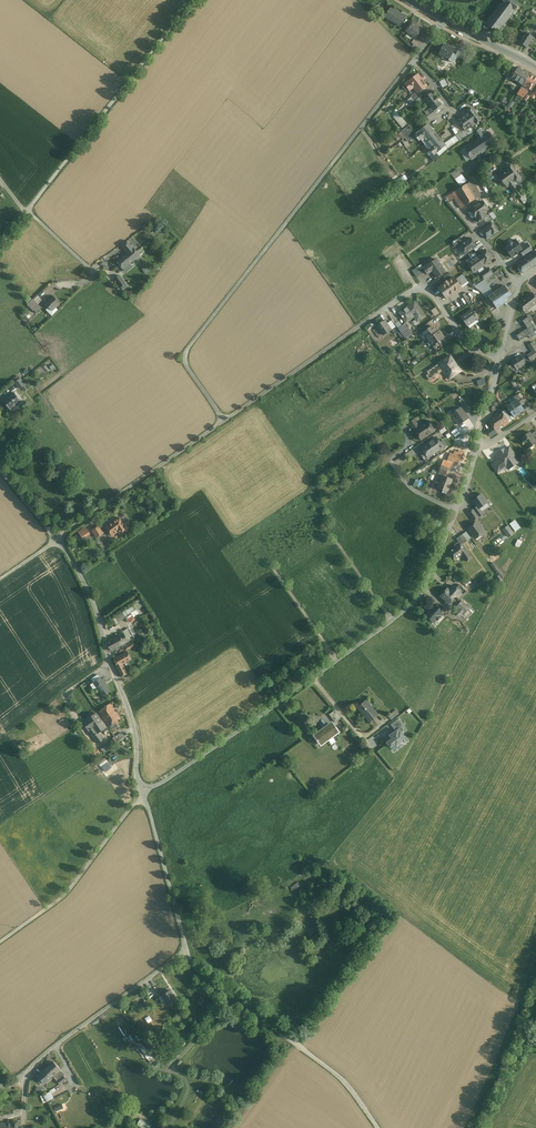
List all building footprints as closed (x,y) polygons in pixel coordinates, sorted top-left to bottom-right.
[(513,0),(503,0),(500,5),(512,14),(519,5),(513,0)] [(500,5),(485,24),(497,33),(512,14),(500,5)] [(398,12),(390,7),(385,17),(392,22),(398,12)] [(406,16),(398,12),(392,22),(400,26),(406,16)] [(421,28),(413,22),(409,28),(406,32),(415,38),(421,28)] [(533,38),(525,33),(519,42),(523,45),(525,47),(526,46),(527,47),(533,38)] [(415,38),(412,43),(413,44),(412,47),(416,50),(418,47),(417,47),(421,41),(415,38)] [(450,47),(444,45),(444,44),(443,44),(439,54),(450,59),(454,49),(450,47)] [(512,64),(503,59),(499,64),(509,70),(512,64)] [(530,75),(518,67),(511,78),(523,85),(530,75)] [(418,74),(404,84),(405,85),(403,87),(406,91),(408,89),(409,91),(413,87),(414,89),(417,92),(418,93),(427,86),(418,74)] [(530,75),(523,85),(517,95),(523,98),(524,96),(525,95),(524,95),(527,91),(526,90),(527,88),(531,90),(535,83),(535,79),(530,75)] [(445,79),(439,82),(443,88),(448,85),(445,79)] [(417,92),(411,96),(412,98),(415,101),(421,97),(418,93),(417,92)] [(432,93),(430,94),(429,93),(424,97),(424,98),(428,103),(429,105),(437,99),(432,93)] [(437,99),(429,105),(431,107),(434,111),(437,109),(437,110),(441,108),(440,107),(442,105),(437,99)] [(471,107),(467,111),(467,112),(464,115),(472,126),(481,120),(471,107)] [(472,126),(464,115),(457,120),(466,131),(472,126)] [(419,132),(416,134),(417,136),(425,145),(437,135),(428,124),(419,132)] [(416,129),(406,136),(410,141),(417,136),(416,134),(419,132),(416,129)] [(479,129),(474,132),(478,138),(481,137),(483,135),(479,129)] [(456,137),(459,141),(468,135),(466,131),(456,137)] [(483,135),(481,137),(488,149),(496,143),(489,131),(486,133),(483,135)] [(437,135),(425,145),(432,154),(434,155),(436,153),(446,145),(444,143),(437,135)] [(455,136),(444,143),(446,145),(449,149),(449,148),(459,141),(456,137),(455,136)] [(478,138),(464,148),(471,160),(488,149),(481,137),(478,138)] [(436,153),(439,156),(449,149),(446,145),(436,153)] [(511,164),(507,167),(498,174),(507,187),(509,185),(514,182),(516,181),(521,178),(511,164)] [(459,172),(453,177),(460,186),(466,181),(459,172)] [(481,195),(472,181),(467,184),(476,199),(481,195)] [(521,193),(514,182),(509,185),(517,196),(521,193)] [(467,184),(456,191),(465,205),(476,199),(467,184)] [(465,205),(456,191),(452,193),(461,208),(465,205)] [(481,222),(481,221),(484,219),(485,220),(490,216),(489,214),(487,215),(485,212),(489,210),(482,200),(469,209),(477,219),(477,221),(478,222),(480,223),(481,222)] [(492,223),(482,230),(481,230),(487,239),(498,232),(492,223)] [(460,237),(452,243),(456,248),(457,248),(460,246),(460,245),(464,242),(460,237)] [(464,242),(460,245),(460,246),(457,248),(462,256),(466,254),(476,246),(470,238),(464,242)] [(507,245),(504,247),(512,258),(520,252),(524,257),(533,251),(527,242),(521,247),(516,239),(512,241),(509,241),(507,243),(507,245)] [(127,240),(121,245),(126,250),(131,246),(127,240)] [(131,246),(126,250),(128,252),(117,261),(119,265),(125,260),(125,261),(137,252),(134,248),(133,248),(131,246)] [(483,246),(478,250),(481,254),(487,250),(483,246)] [(472,260),(469,262),(468,262),(468,263),(474,272),(485,264),(493,258),(487,250),(472,260)] [(525,258),(526,259),(517,265),(523,273),(535,264),(535,252),(535,251),(525,258)] [(137,252),(125,261),(125,260),(119,265),(123,269),(124,268),(129,265),(140,255),(137,252)] [(445,272),(436,258),(423,268),(427,274),(432,270),(437,277),(445,272)] [(488,268),(480,274),(484,279),(493,274),(488,268)] [(493,274),(484,279),(487,284),(488,284),(500,275),(497,271),(493,274)] [(126,284),(120,275),(115,279),(121,287),(126,284)] [(447,282),(454,292),(461,287),(454,277),(447,282)] [(484,279),(476,285),(479,290),(482,287),(487,284),(484,279)] [(454,292),(447,282),(447,281),(446,281),(444,282),(444,283),(445,284),(439,288),(446,298),(454,292)] [(499,290),(494,294),(494,293),(489,297),(497,308),(505,302),(503,300),(511,295),(505,286),(499,290)] [(490,287),(485,291),(489,297),(494,293),(490,287)] [(518,304),(520,307),(522,310),(523,310),(524,312),(535,303),(535,297),(533,292),(518,304)] [(60,303),(53,296),(46,304),(53,311),(60,303)] [(497,308),(489,297),(483,301),(485,303),(491,312),(497,308)] [(42,308),(33,299),(27,305),(33,311),(34,310),(37,312),(42,308)] [(415,301),(399,312),(406,322),(414,317),(417,321),(425,316),(415,301)] [(472,309),(461,317),(467,326),(478,319),(478,318),(472,309)] [(31,319),(27,313),(22,317),(27,322),(31,319)] [(516,336),(520,341),(535,330),(535,329),(528,317),(523,321),(528,328),(516,336)] [(478,319),(468,326),(469,328),(479,320),(478,319)] [(385,320),(377,325),(383,335),(392,329),(385,320)] [(413,334),(405,323),(398,328),(406,339),(413,334)] [(432,326),(423,332),(428,339),(437,332),(432,326)] [(439,331),(437,332),(428,339),(429,341),(432,345),(432,346),(435,344),(439,341),(444,337),(441,333),(440,333),(439,331)] [(450,355),(438,363),(438,364),(443,370),(446,375),(447,374),(450,378),(461,371),(450,355)] [(520,355),(511,361),(516,369),(526,363),(520,355)] [(438,364),(427,372),(428,374),(426,375),(429,380),(443,370),(438,364)] [(20,378),(15,382),(19,388),(21,387),(25,384),(20,378)] [(521,391),(513,397),(516,400),(517,399),(519,402),(525,397),(521,391)] [(14,392),(3,401),(10,410),(21,401),(14,392)] [(516,400),(507,407),(513,417),(524,409),(519,402),(517,399),(516,400)] [(461,407),(451,414),(459,424),(468,418),(461,407)] [(502,412),(489,421),(493,427),(495,430),(503,424),(504,426),(509,422),(502,412)] [(414,419),(409,422),(414,430),(419,427),(414,419)] [(419,427),(414,430),(421,440),(435,430),(428,420),(419,427)] [(521,437),(525,443),(524,444),(528,448),(535,443),(535,441),(530,431),(521,437)] [(462,434),(454,439),(458,445),(466,440),(462,434)] [(436,437),(429,442),(436,452),(443,447),(439,441),(436,437)] [(444,440),(441,442),(439,441),(443,447),(444,449),(448,446),(444,440)] [(429,442),(421,448),(425,453),(428,458),(428,457),(436,452),(429,442)] [(504,452),(501,454),(500,453),(495,457),(498,461),(503,468),(508,464),(513,465),(514,460),(517,458),(509,447),(504,450),(504,452)] [(498,461),(492,465),(497,472),(503,468),(498,461)] [(448,468),(441,466),(439,472),(446,475),(448,468)] [(452,479),(443,475),(438,488),(443,490),(442,492),(446,494),(452,479)] [(481,494),(472,501),(477,507),(478,509),(479,508),(487,502),(481,494)] [(478,509),(477,507),(473,509),(479,517),(483,513),(479,508),(478,509)] [(473,509),(468,513),(474,520),(479,517),(473,509)] [(119,517),(106,527),(112,536),(116,533),(119,531),(121,533),(127,529),(119,517)] [(509,523),(515,531),(521,527),(515,519),(509,523)] [(484,532),(477,522),(468,528),(475,538),(484,532)] [(79,532),(84,538),(92,533),(87,526),(79,532)] [(101,526),(94,531),(99,537),(106,532),(101,526)] [(513,533),(508,527),(504,531),(508,537),(513,533)] [(466,531),(463,534),(467,541),(471,538),(466,531)] [(460,536),(456,539),(460,544),(461,545),(465,543),(460,536)] [(460,544),(448,552),(454,560),(462,554),(467,561),(471,558),(466,551),(465,551),(461,545),(460,544)] [(461,579),(456,575),(453,579),(458,583),(461,579)] [(456,587),(454,586),(450,591),(447,588),(446,590),(441,596),(445,599),(449,603),(455,596),(456,597),(461,591),(456,587)] [(461,591),(456,597),(459,599),(466,591),(463,588),(461,591)] [(470,608),(462,601),(456,608),(459,610),(456,613),(459,616),(462,613),(464,615),(470,608)] [(133,604),(128,608),(122,612),(125,617),(126,618),(128,621),(139,614),(133,604)] [(434,609),(432,609),(426,615),(430,619),(430,620),(430,621),(431,621),(431,622),(432,622),(433,622),(434,622),(436,619),(437,620),(440,617),(439,616),(441,613),(442,613),(438,610),(439,609),(436,606),(434,609)] [(122,612),(114,617),(117,622),(125,617),(122,612)] [(441,613),(439,616),(440,617),(437,620),(436,619),(434,622),(437,625),(445,616),(441,613)] [(114,617),(110,619),(115,627),(118,624),(117,622),(114,617)] [(129,629),(123,632),(124,633),(128,641),(134,637),(129,629)] [(124,633),(107,642),(111,651),(128,641),(124,633)] [(128,651),(114,659),(118,666),(122,663),(122,664),(132,659),(128,651)] [(118,666),(117,666),(122,676),(127,673),(122,664),(122,663),(118,666)] [(110,691),(100,677),(93,682),(103,696),(110,691)] [(378,715),(372,708),(372,709),(365,701),(357,707),(364,715),(368,712),(374,718),(378,715)] [(110,703),(100,710),(110,725),(120,717),(115,710),(113,708),(110,703)] [(335,710),(329,714),(335,722),(341,718),(335,710)] [(396,710),(391,714),(390,713),(388,716),(391,720),(399,713),(396,710)] [(97,712),(83,722),(89,729),(93,727),(92,726),(102,720),(97,712)] [(374,718),(368,712),(364,715),(370,722),(374,718)] [(400,718),(391,723),(394,730),(403,725),(400,718)] [(102,720),(92,726),(93,727),(89,729),(94,735),(99,732),(107,727),(102,720)] [(333,724),(327,729),(326,727),(327,726),(312,737),(316,734),(317,735),(322,742),(328,738),(329,739),(334,735),(339,732),(333,724)] [(391,729),(382,736),(386,742),(395,735),(396,735),(397,734),(395,731),(394,732),(391,729)] [(396,735),(395,735),(386,742),(391,748),(404,739),(403,738),(405,736),(401,731),(397,734),(396,735)] [(99,732),(94,735),(98,743),(103,739),(99,732)] [(115,736),(119,743),(126,738),(122,732),(115,736)] [(99,763),(102,768),(110,763),(106,758),(99,763)] [(170,989),(162,994),(163,995),(166,1000),(168,1003),(176,998),(170,989)] [(141,1041),(137,1044),(150,1060),(154,1057),(141,1041)] [(54,1062),(44,1069),(45,1070),(48,1074),(49,1073),(52,1076),(53,1075),(56,1073),(60,1070),(54,1062)] [(45,1070),(38,1076),(41,1079),(43,1079),(46,1082),(52,1077),(51,1077),(52,1076),(49,1073),(48,1074),(45,1070)] [(60,1070),(56,1073),(53,1075),(57,1081),(64,1076),(64,1075),(60,1070)] [(64,1076),(57,1081),(60,1085),(66,1079),(64,1076)] [(50,1092),(44,1095),(47,1102),(53,1099),(50,1092)]
